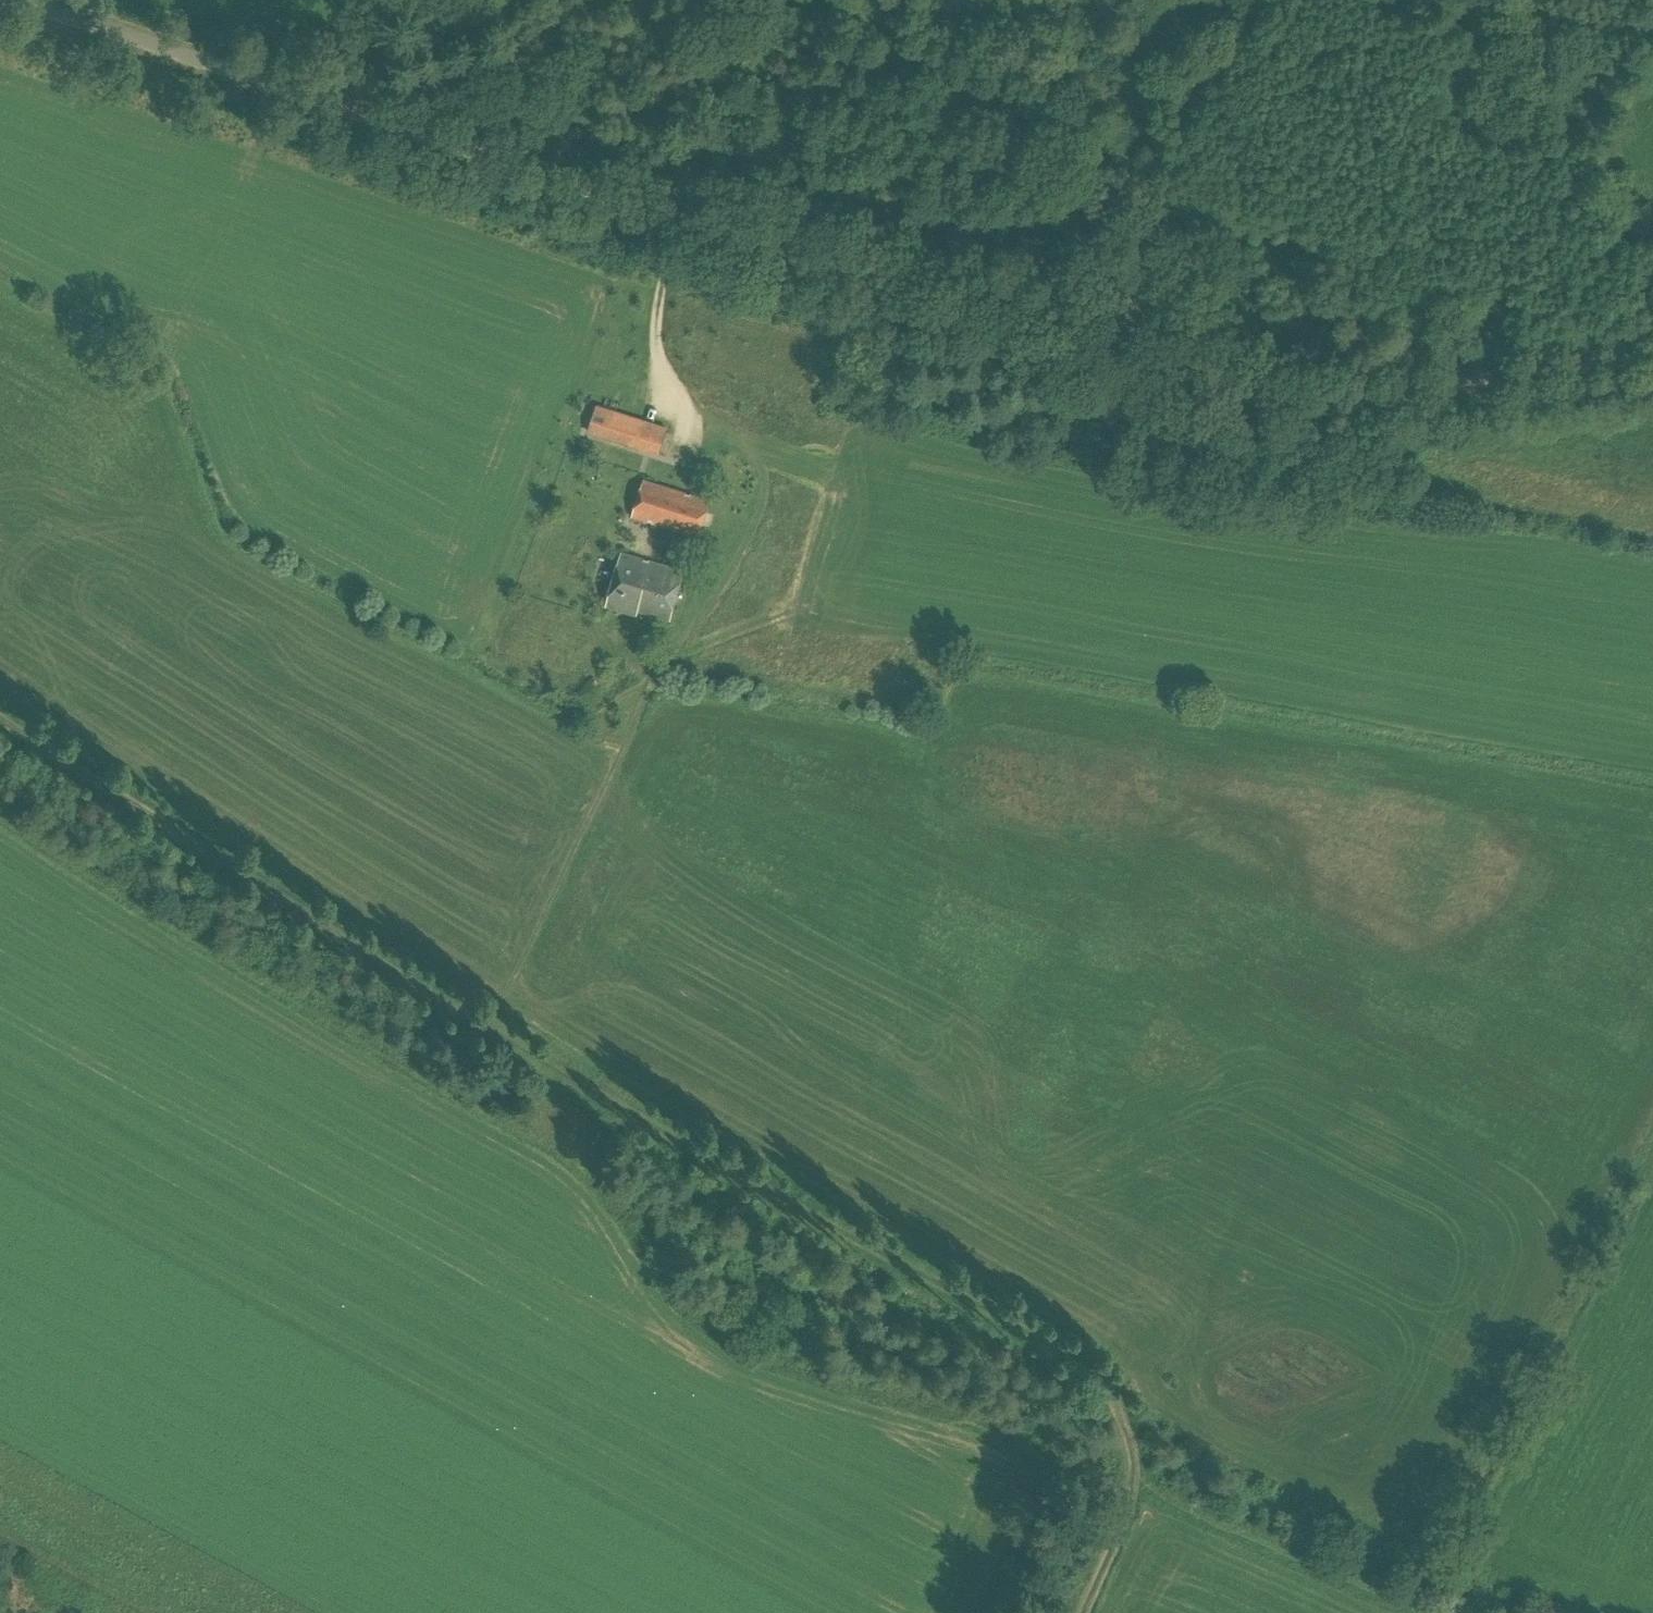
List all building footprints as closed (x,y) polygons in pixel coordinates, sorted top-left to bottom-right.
[(592,430),(664,451),(672,425),(600,404),(592,430)] [(697,538),(709,501),(646,482),(635,519),(697,538)] [(670,621),(684,571),(621,554),(606,607),(637,616),(638,612),(670,621)] [(593,675),(587,681),(593,688),(599,683),(593,675)]
